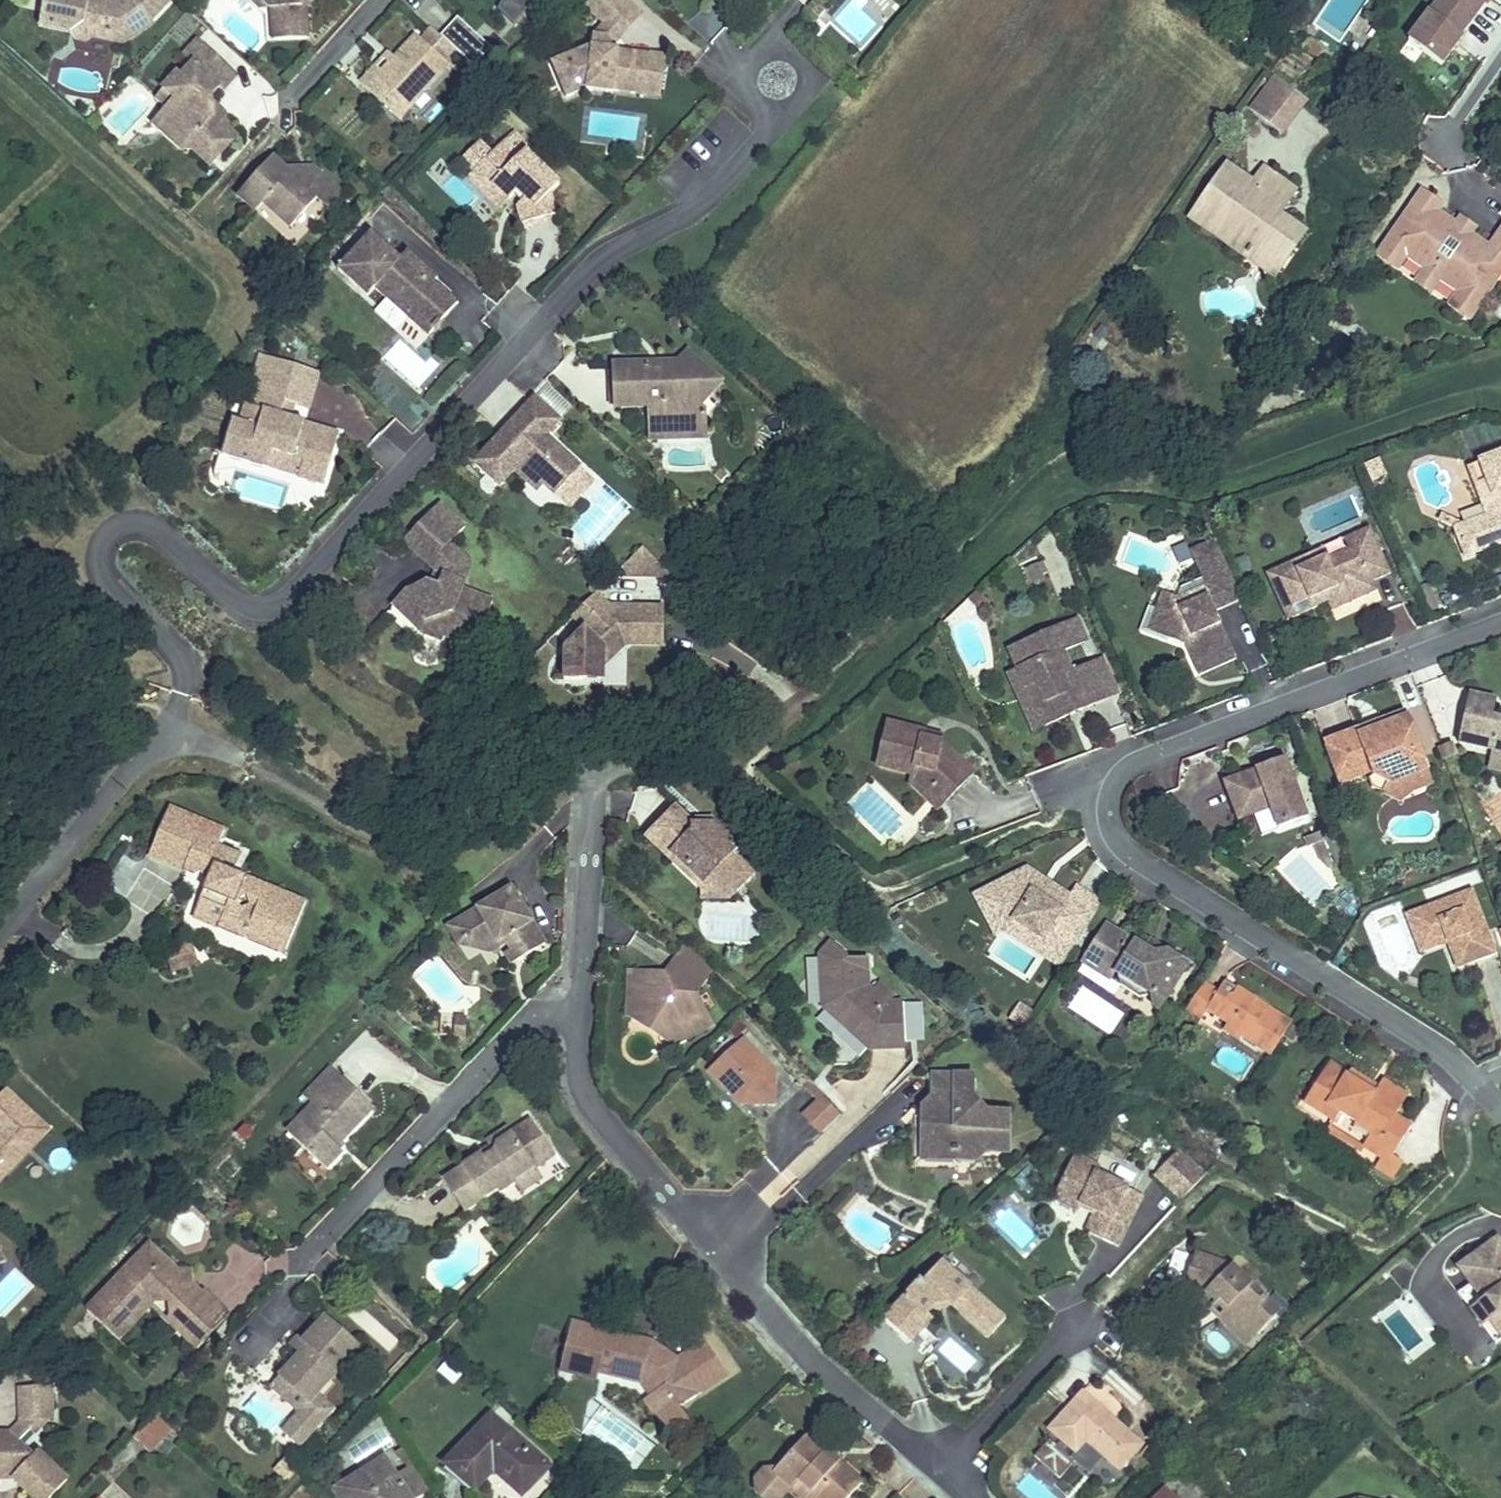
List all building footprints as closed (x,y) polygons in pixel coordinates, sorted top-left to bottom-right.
[(40,27),(71,33),(84,24),(92,37),(124,43),(154,23),(151,20),(166,4),(162,0),(146,0),(142,5),(138,0),(113,0),(111,2),(109,0),(94,0),(88,4),(85,0),(45,0),(40,27)] [(260,10),(271,9),(261,0),(249,0),(260,10)] [(271,9),(272,41),(309,39),(308,6),(302,7),(302,0),(261,0),(271,9)] [(536,0),(510,0),(508,2),(502,7),(501,6),(498,10),(514,24),(536,0)] [(601,18),(618,0),(598,0),(590,8),(601,18)] [(626,0),(618,0),(601,18),(606,23),(593,36),(606,38),(614,45),(613,50),(644,16),(626,0)] [(1409,41),(1442,65),(1463,37),(1460,35),(1471,20),(1444,0),(1439,0),(1409,41)] [(1471,20),(1474,16),(1452,0),(1444,0),(1471,20)] [(1474,16),(1484,3),(1486,5),(1490,0),(1452,0),(1474,16)] [(811,11),(819,19),(826,10),(818,3),(811,11)] [(441,36),(475,66),(491,48),(458,17),(441,36)] [(76,38),(87,40),(92,37),(84,24),(71,33),(76,38)] [(422,40),(444,60),(454,49),(432,29),(422,40)] [(361,83),(400,119),(449,65),(444,60),(422,40),(416,35),(395,58),(382,72),(376,67),(361,83)] [(553,62),(567,98),(587,90),(613,94),(614,89),(638,92),(640,73),(650,75),(653,55),(613,50),(614,45),(606,38),(593,36),(592,46),(553,62)] [(237,74),(198,39),(184,55),(193,64),(181,77),(177,73),(163,89),(175,99),(167,108),(168,123),(181,135),(182,150),(193,149),(210,165),(236,137),(225,127),(225,114),(212,114),(212,102),(211,95),(218,87),(222,91),(237,74)] [(1305,47),(1319,56),(1323,49),(1310,40),(1305,47)] [(376,67),(382,72),(395,58),(389,52),(376,67)] [(638,92),(660,95),(665,57),(653,55),(650,75),(640,73),(638,92)] [(1252,108),(1283,132),(1307,101),(1275,77),(1252,108)] [(155,98),(167,108),(175,99),(163,89),(155,98)] [(212,114),(225,114),(212,102),(212,114)] [(153,123),(182,150),(181,135),(168,123),(167,108),(153,123)] [(480,143),(463,161),(474,172),(490,187),(493,184),(509,199),(514,194),(517,191),(525,198),(521,201),(517,205),(523,224),(556,214),(550,194),(559,184),(526,151),(530,148),(513,131),(491,154),(480,143)] [(286,142),(276,154),(293,167),(302,155),(286,142)] [(264,203),(291,228),(317,198),(318,197),(286,169),(273,157),(238,196),(256,212),(264,203)] [(1227,164),(1190,218),(1209,231),(1212,226),(1232,239),(1228,245),(1245,256),(1250,248),(1266,259),(1282,237),(1290,243),(1300,227),(1280,213),(1279,213),(1276,217),(1271,213),(1277,204),(1288,202),(1297,189),(1264,167),(1254,182),(1248,190),(1240,185),(1246,177),(1227,164)] [(312,167),(286,169),(318,197),(317,198),(328,209),(342,193),(312,167)] [(500,209),(509,199),(493,184),(490,187),(474,172),(468,177),(500,209)] [(1240,185),(1248,190),(1254,182),(1246,177),(1240,185)] [(1376,255),(1398,271),(1407,259),(1423,270),(1440,281),(1456,293),(1448,305),(1470,321),(1500,276),(1500,228),(1489,245),(1473,234),(1456,222),(1440,211),(1444,205),(1421,189),(1376,255)] [(514,194),(521,201),(525,198),(517,191),(514,194)] [(1271,213),(1276,217),(1279,213),(1280,213),(1288,202),(1277,204),(1271,213)] [(524,229),(557,220),(556,214),(523,224),(524,229)] [(1456,222),(1473,234),(1477,228),(1460,216),(1456,222)] [(1209,231),(1228,245),(1232,239),(1212,226),(1209,231)] [(1245,256),(1274,276),(1305,231),(1300,227),(1290,243),(1282,237),(1266,259),(1250,248),(1245,256)] [(371,232),(338,269),(368,296),(375,288),(388,300),(388,299),(395,299),(411,313),(407,317),(428,336),(434,329),(435,330),(441,324),(440,323),(448,313),(440,306),(450,295),(435,281),(438,277),(407,249),(400,257),(371,232)] [(1414,282),(1431,294),(1440,281),(1423,270),(1414,282)] [(440,306),(448,313),(458,302),(450,295),(440,306)] [(388,300),(407,317),(411,313),(395,299),(388,299),(388,300)] [(648,364),(613,365),(615,408),(649,407),(662,406),(663,435),(692,434),(691,415),(699,406),(721,382),(688,352),(679,362),(664,363),(664,368),(648,369),(648,364)] [(298,479),(323,486),(339,432),(305,423),(302,433),(291,429),(294,419),(292,419),(283,416),(298,366),(260,355),(249,391),(257,393),(253,407),(245,405),(240,423),(233,421),(223,456),(269,470),(274,453),(303,461),(298,479)] [(283,416),(292,419),(296,404),(309,408),(319,372),(298,366),(283,416)] [(245,405),(253,407),(257,393),(249,391),(245,405)] [(475,464),(500,487),(514,471),(538,493),(544,486),(555,496),(576,473),(562,460),(566,455),(546,437),(560,421),(535,398),(512,423),(513,429),(516,434),(510,440),(503,433),(475,464)] [(649,407),(650,440),(706,438),(705,412),(699,406),(691,415),(692,434),(663,435),(662,406),(649,407)] [(291,429),(302,433),(305,423),(294,419),(291,429)] [(503,433),(510,440),(516,434),(513,429),(512,423),(503,433)] [(269,470),(298,479),(303,461),(274,453),(269,470)] [(1500,543),(1500,454),(1470,467),(1477,485),(1488,481),(1500,513),(1489,517),(1467,525),(1456,529),(1466,556),(1500,543)] [(555,496),(569,509),(595,481),(566,455),(562,460),(576,473),(555,496)] [(1371,482),(1384,476),(1378,462),(1365,468),(1371,482)] [(714,475),(722,482),(728,475),(721,468),(714,475)] [(1488,481),(1477,485),(1489,517),(1500,513),(1488,481)] [(444,636),(476,648),(493,601),(462,589),(471,564),(449,544),(465,526),(439,503),(418,526),(443,549),(429,564),(436,571),(442,576),(439,585),(432,583),(427,581),(408,590),(423,623),(420,633),(443,641),(444,636)] [(1456,529),(1467,525),(1442,514),(1438,521),(1456,529)] [(404,541),(429,564),(443,549),(418,526),(404,541)] [(1390,574),(1369,527),(1351,536),(1356,546),(1348,550),(1326,559),(1318,563),(1314,553),(1266,574),(1283,613),(1323,595),(1322,592),(1330,588),(1339,608),(1378,591),(1373,581),(1390,574)] [(1356,546),(1351,536),(1343,539),(1348,550),(1356,546)] [(1199,676),(1237,659),(1220,623),(1216,625),(1211,613),(1215,611),(1242,599),(1215,539),(1199,546),(1206,561),(1197,565),(1203,578),(1180,588),(1177,598),(1162,592),(1156,609),(1149,606),(1140,633),(1168,642),(1169,639),(1185,645),(1199,676)] [(1190,551),(1197,565),(1206,561),(1199,546),(1190,551)] [(614,575),(674,576),(659,563),(643,547),(614,575)] [(1318,563),(1326,559),(1322,549),(1314,553),(1318,563)] [(432,583),(439,585),(442,576),(436,571),(432,583)] [(1322,592),(1323,595),(1283,613),(1287,621),(1327,603),(1331,612),(1339,608),(1330,588),(1322,592)] [(977,589),(969,597),(984,614),(992,606),(977,589)] [(392,607),(420,633),(423,623),(408,590),(392,607)] [(584,629),(564,649),(564,680),(584,680),(594,670),(594,656),(592,654),(602,644),(608,650),(618,651),(625,644),(662,645),(662,605),(636,605),(630,610),(619,610),(619,605),(609,605),(597,592),(572,617),(584,629)] [(1216,625),(1220,623),(1215,611),(1211,613),(1216,625)] [(1087,641),(1077,620),(1012,649),(1020,668),(1029,687),(1039,683),(1047,701),(1037,705),(1046,726),(1118,693),(1103,659),(1072,673),(1063,651),(1087,641)] [(584,680),(604,680),(604,665),(618,651),(608,650),(602,644),(592,654),(594,656),(594,670),(584,680)] [(1029,687),(1020,668),(1010,672),(1036,730),(1046,726),(1037,705),(1047,701),(1039,683),(1029,687)] [(1492,716),(1496,700),(1470,694),(1459,743),(1493,751),(1500,752),(1500,718),(1492,716)] [(1405,713),(1380,723),(1382,728),(1370,732),(1368,727),(1326,743),(1341,783),(1373,772),(1374,776),(1389,783),(1394,772),(1407,778),(1426,770),(1427,770),(1405,713)] [(878,766),(913,775),(920,776),(946,801),(973,772),(942,742),(923,737),(924,732),(888,723),(878,766)] [(1380,723),(1368,727),(1370,732),(1382,728),(1380,723)] [(923,737),(942,742),(943,736),(924,732),(923,737)] [(1493,751),(1489,769),(1500,772),(1500,752),(1493,751)] [(1286,759),(1270,765),(1271,769),(1258,774),(1256,770),(1223,782),(1232,807),(1264,795),(1270,810),(1277,830),(1308,818),(1286,759)] [(1271,769),(1270,765),(1256,770),(1258,774),(1271,769)] [(1371,790),(1400,803),(1413,792),(1432,785),(1426,770),(1407,778),(1394,772),(1389,783),(1374,776),(1367,779),(1371,790)] [(920,776),(913,775),(911,783),(938,809),(946,801),(920,776)] [(1232,807),(1238,822),(1270,810),(1264,795),(1232,807)] [(171,805),(159,835),(158,836),(192,850),(184,871),(209,881),(200,901),(226,911),(219,928),(285,955),(307,902),(233,872),(240,853),(218,844),(225,828),(171,805)] [(697,829),(676,809),(648,838),(670,858),(674,853),(705,882),(700,887),(704,890),(725,890),(732,883),(725,877),(738,863),(726,851),(732,844),(713,826),(696,827),(697,829)] [(1309,847),(1316,845),(1324,842),(1320,833),(1306,838),(1309,847)] [(150,857),(184,871),(192,850),(158,836),(150,857)] [(1330,858),(1324,842),(1316,845),(1322,861),(1330,858)] [(758,868),(732,844),(726,851),(738,863),(725,877),(732,883),(725,890),(704,890),(704,898),(729,898),(758,868)] [(670,858),(700,887),(705,882),(674,853),(670,858)] [(1333,868),(1330,858),(1322,861),(1329,870),(1333,868)] [(1049,890),(1052,885),(1026,868),(1015,874),(1022,879),(1024,875),(1049,890)] [(982,891),(999,924),(1007,920),(1042,942),(1047,933),(1074,950),(1103,903),(1075,886),(1069,896),(1052,885),(1049,890),(1024,875),(1022,879),(1015,874),(982,891)] [(511,888),(478,909),(448,927),(460,947),(473,939),(480,951),(495,942),(499,943),(506,938),(508,942),(512,949),(507,953),(513,963),(545,944),(511,888)] [(982,891),(974,895),(995,936),(1004,931),(1062,968),(1074,950),(1047,933),(1042,942),(1007,920),(999,924),(982,891)] [(1472,891),(1407,915),(1417,942),(1444,932),(1447,933),(1452,935),(1463,966),(1495,954),(1472,891)] [(200,901),(194,918),(219,928),(226,911),(200,901)] [(1107,926),(1089,954),(1117,972),(1126,978),(1121,986),(1140,998),(1172,989),(1178,979),(1172,975),(1181,960),(1150,940),(1144,949),(1107,926)] [(1452,935),(1447,933),(1444,932),(1417,942),(1421,953),(1448,943),(1457,968),(1463,966),(1452,935)] [(508,942),(506,938),(499,943),(495,942),(480,951),(490,953),(508,942)] [(460,947),(462,947),(480,951),(473,939),(460,947)] [(702,975),(708,966),(684,943),(677,953),(683,963),(691,971),(697,973),(702,975)] [(836,944),(826,956),(828,1005),(872,1044),(905,1042),(903,1001),(893,1002),(891,1000),(895,995),(878,982),(873,988),(869,985),(867,956),(848,957),(848,955),(836,944)] [(191,945),(180,949),(186,968),(198,964),(191,945)] [(173,972),(186,968),(180,949),(167,953),(173,972)] [(693,988),(697,995),(714,970),(708,966),(702,975),(697,973),(691,971),(683,963),(677,953),(662,974),(672,974),(671,982),(675,982),(680,984),(684,987),(687,991),(693,988)] [(1117,972),(1089,954),(1084,962),(1112,980),(1117,972)] [(631,972),(629,1011),(628,1015),(650,1016),(663,1024),(673,1044),(712,1024),(697,995),(693,988),(687,991),(684,987),(680,984),(675,982),(671,982),(672,974),(662,974),(661,976),(657,972),(653,971),(649,971),(644,973),(631,972)] [(1126,978),(1117,972),(1118,984),(1121,986),(1126,978)] [(1271,1055),(1292,1023),(1263,1004),(1259,1010),(1249,1004),(1253,998),(1238,988),(1233,995),(1229,996),(1205,981),(1187,1009),(1202,1018),(1207,1010),(1228,1023),(1224,1029),(1240,1040),(1242,1037),(1271,1055)] [(1259,1010),(1263,1004),(1253,998),(1249,1004),(1259,1010)] [(1020,1006),(1019,1009),(1012,1019),(1025,1027),(1033,1014),(1020,1006)] [(650,1016),(628,1015),(673,1044),(663,1024),(650,1016)] [(455,1042),(466,1043),(467,1019),(456,1018),(455,1042)] [(744,1040),(710,1071),(741,1104),(774,1104),(775,1073),(744,1040)] [(1383,1080),(1380,1083),(1379,1086),(1374,1094),(1347,1076),(1328,1065),(1304,1103),(1334,1121),(1340,1112),(1356,1123),(1354,1125),(1370,1135),(1362,1147),(1381,1159),(1382,1159),(1392,1156),(1411,1126),(1395,1116),(1408,1096),(1383,1080)] [(313,1106),(341,1077),(332,1068),(304,1097),(313,1106)] [(1351,1069),(1347,1076),(1374,1094),(1379,1086),(1351,1069)] [(935,1076),(934,1097),(934,1125),(924,1125),(924,1159),(961,1159),(961,1147),(988,1147),(1007,1147),(1007,1116),(985,1116),(971,1101),(971,1076),(935,1076)] [(373,1107),(341,1077),(313,1106),(288,1133),(325,1168),(341,1151),(336,1146),(373,1107)] [(819,1101),(823,1097),(809,1083),(805,1087),(819,1101)] [(5,1177),(5,1165),(26,1143),(37,1143),(50,1129),(8,1089),(0,1098),(0,1182),(5,1177)] [(819,1101),(805,1115),(823,1132),(841,1115),(823,1097),(819,1101)] [(934,1125),(934,1097),(924,1107),(924,1125),(934,1125)] [(532,1163),(535,1168),(555,1155),(532,1119),(512,1132),(517,1139),(527,1132),(534,1134),(544,1148),(542,1156),(532,1163)] [(486,1141),(490,1147),(480,1154),(484,1159),(494,1152),(496,1143),(512,1132),(508,1127),(486,1141)] [(514,1182),(535,1168),(532,1163),(542,1156),(544,1148),(534,1134),(527,1132),(517,1139),(512,1132),(496,1143),(494,1152),(484,1159),(480,1154),(443,1178),(459,1202),(465,1197),(473,1209),(499,1192),(502,1196),(517,1186),(514,1182)] [(5,1177),(37,1143),(26,1143),(5,1165),(5,1177)] [(961,1147),(961,1159),(976,1159),(988,1147),(961,1147)] [(1206,1174),(1191,1158),(1180,1147),(1154,1176),(1181,1201),(1206,1174)] [(1118,1247),(1141,1197),(1096,1176),(1100,1167),(1075,1155),(1058,1191),(1083,1202),(1098,1209),(1093,1219),(1106,1225),(1099,1238),(1118,1247)] [(1392,1156),(1382,1159),(1381,1159),(1375,1168),(1392,1178),(1402,1162),(1392,1156)] [(514,1182),(517,1186),(521,1193),(543,1178),(535,1168),(514,1182)] [(1054,1200),(1079,1211),(1083,1202),(1058,1191),(1054,1200)] [(465,1197),(459,1202),(466,1214),(473,1209),(465,1197)] [(1087,1233),(1099,1238),(1106,1225),(1093,1219),(1087,1233)] [(1497,1238),(1458,1267),(1470,1284),(1494,1317),(1489,1321),(1500,1337),(1500,1244),(1497,1238)] [(198,1349),(229,1315),(203,1290),(201,1293),(191,1283),(178,1283),(178,1271),(149,1244),(86,1310),(118,1340),(151,1305),(155,1301),(170,1301),(185,1315),(185,1330),(181,1334),(198,1349)] [(1231,1266),(1195,1254),(1184,1285),(1207,1293),(1217,1303),(1218,1303),(1221,1299),(1229,1307),(1225,1310),(1242,1326),(1245,1322),(1258,1335),(1276,1316),(1263,1304),(1267,1300),(1231,1266)] [(1004,1317),(943,1262),(924,1283),(920,1280),(885,1319),(906,1338),(927,1315),(931,1310),(936,1304),(948,1302),(970,1321),(973,1318),(990,1333),(1004,1317)] [(178,1283),(191,1283),(190,1271),(178,1271),(178,1283)] [(1500,1340),(1500,1337),(1489,1321),(1494,1317),(1470,1284),(1458,1293),(1495,1344),(1500,1340)] [(1218,1303),(1217,1303),(1210,1310),(1248,1346),(1258,1335),(1245,1322),(1242,1326),(1225,1310),(1229,1307),(1221,1299),(1218,1303)] [(155,1301),(151,1305),(181,1334),(185,1330),(185,1315),(170,1301),(155,1301)] [(912,1343),(932,1320),(927,1315),(906,1338),(912,1343)] [(301,1353),(280,1375),(310,1402),(302,1411),(283,1431),(300,1446),(333,1409),(317,1394),(360,1347),(326,1317),(306,1338),(310,1342),(301,1353)] [(987,1337),(990,1333),(973,1318),(970,1321),(987,1337)] [(652,1341),(572,1322),(561,1364),(598,1373),(641,1384),(650,1397),(663,1418),(676,1409),(678,1408),(696,1396),(691,1387),(699,1382),(705,1390),(728,1375),(705,1340),(677,1358),(652,1341)] [(301,1353),(310,1342),(306,1338),(301,1334),(291,1344),(301,1353)] [(967,1375),(979,1358),(946,1335),(934,1351),(967,1375)] [(561,1364),(560,1372),(597,1380),(598,1373),(561,1364)] [(310,1402),(280,1375),(273,1384),(302,1411),(310,1402)] [(696,1396),(705,1390),(699,1382),(691,1387),(696,1396)] [(52,1387),(19,1388),(21,1420),(50,1419),(53,1419),(52,1387)] [(1119,1470),(1142,1445),(1083,1392),(1049,1430),(1057,1437),(1053,1442),(1050,1439),(1034,1456),(1059,1478),(1074,1462),(1089,1475),(1105,1457),(1119,1470)] [(678,1408),(676,1409),(663,1418),(650,1397),(643,1401),(667,1437),(688,1422),(678,1408)] [(150,1452),(171,1429),(155,1414),(134,1437),(150,1452)] [(522,1494),(547,1466),(492,1415),(448,1463),(475,1488),(490,1472),(498,1471),(522,1494)] [(21,1420),(8,1433),(18,1443),(30,1430),(34,1434),(50,1419),(21,1420)] [(0,1433),(0,1479),(4,1479),(8,1475),(32,1497),(49,1497),(66,1480),(38,1452),(33,1457),(18,1443),(8,1433),(0,1433)] [(835,1466),(840,1461),(809,1433),(805,1438),(835,1466)] [(863,1482),(840,1461),(835,1466),(805,1438),(776,1470),(765,1471),(756,1480),(756,1492),(763,1497),(780,1497),(789,1488),(790,1490),(788,1492),(795,1497),(849,1497),(863,1482)] [(403,1486),(411,1497),(415,1497),(430,1488),(403,1448),(395,1453),(402,1462),(406,1466),(410,1471),(398,1479),(403,1486)] [(403,1486),(398,1479),(385,1458),(337,1489),(343,1497),(411,1497),(403,1486)] [(1162,1489),(1153,1497),(1172,1497),(1162,1489)]
